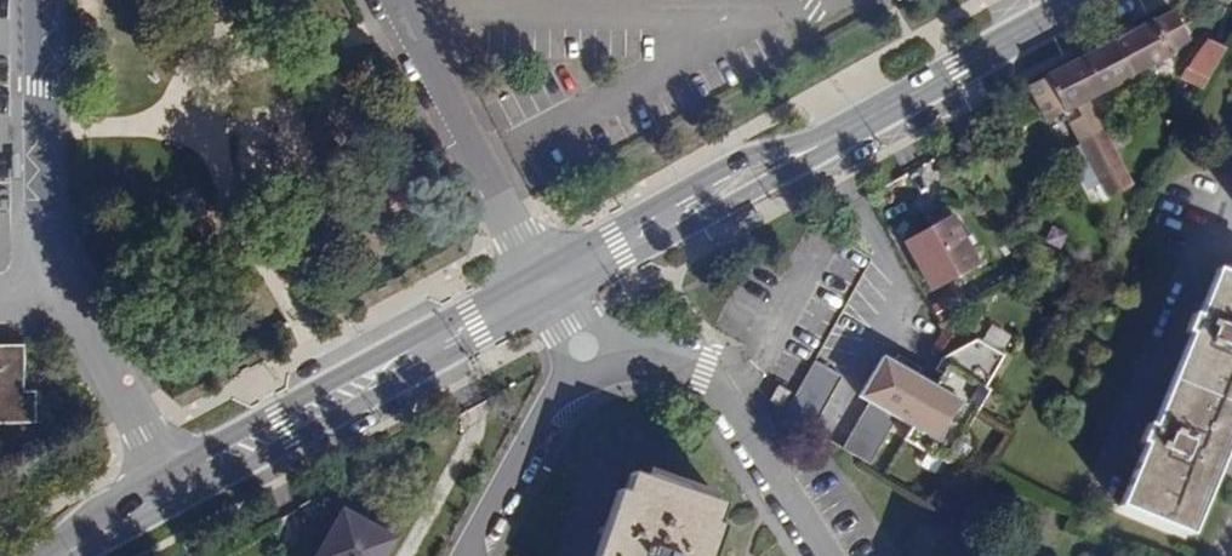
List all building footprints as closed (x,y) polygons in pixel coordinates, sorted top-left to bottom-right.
[(1188,41),(1180,25),(1173,11),(1104,46),(1121,81),(1170,56),(1167,51),(1188,41)] [(1208,80),(1224,49),(1206,41),(1188,69),(1208,80)] [(1028,86),(1036,103),(1045,119),(1062,112),(1083,153),(1109,140),(1088,99),(1121,81),(1104,46),(1028,86)] [(1181,79),(1202,91),(1208,80),(1188,69),(1181,79)] [(1083,153),(1106,198),(1132,184),(1109,140),(1083,153)] [(978,263),(952,219),(907,243),(932,289),(978,263)] [(1151,427),(1148,427),(1142,442),(1146,443),(1120,507),(1191,536),(1231,435),(1231,277),(1217,272),(1199,317),(1193,315),(1187,332),(1191,334),(1151,427)] [(929,386),(907,425),(910,427),(903,439),(944,463),(986,389),(982,388),(1001,353),(973,338),(949,351),(936,373),(939,375),(931,387),(929,386)] [(34,423),(34,391),(23,391),(22,345),(0,346),(0,423),(34,423)] [(936,373),(949,351),(938,358),(931,370),(936,373)] [(895,356),(890,364),(912,377),(917,368),(895,356)] [(855,396),(907,425),(929,386),(912,377),(890,364),(878,357),(855,396)] [(815,422),(843,374),(817,359),(790,407),(815,422)] [(770,399),(782,406),(789,392),(778,385),(770,399)] [(631,473),(623,494),(617,492),(595,555),(713,555),(723,527),(717,525),(724,505),(631,473)] [(395,539),(342,510),(316,555),(385,555),(395,539)]
